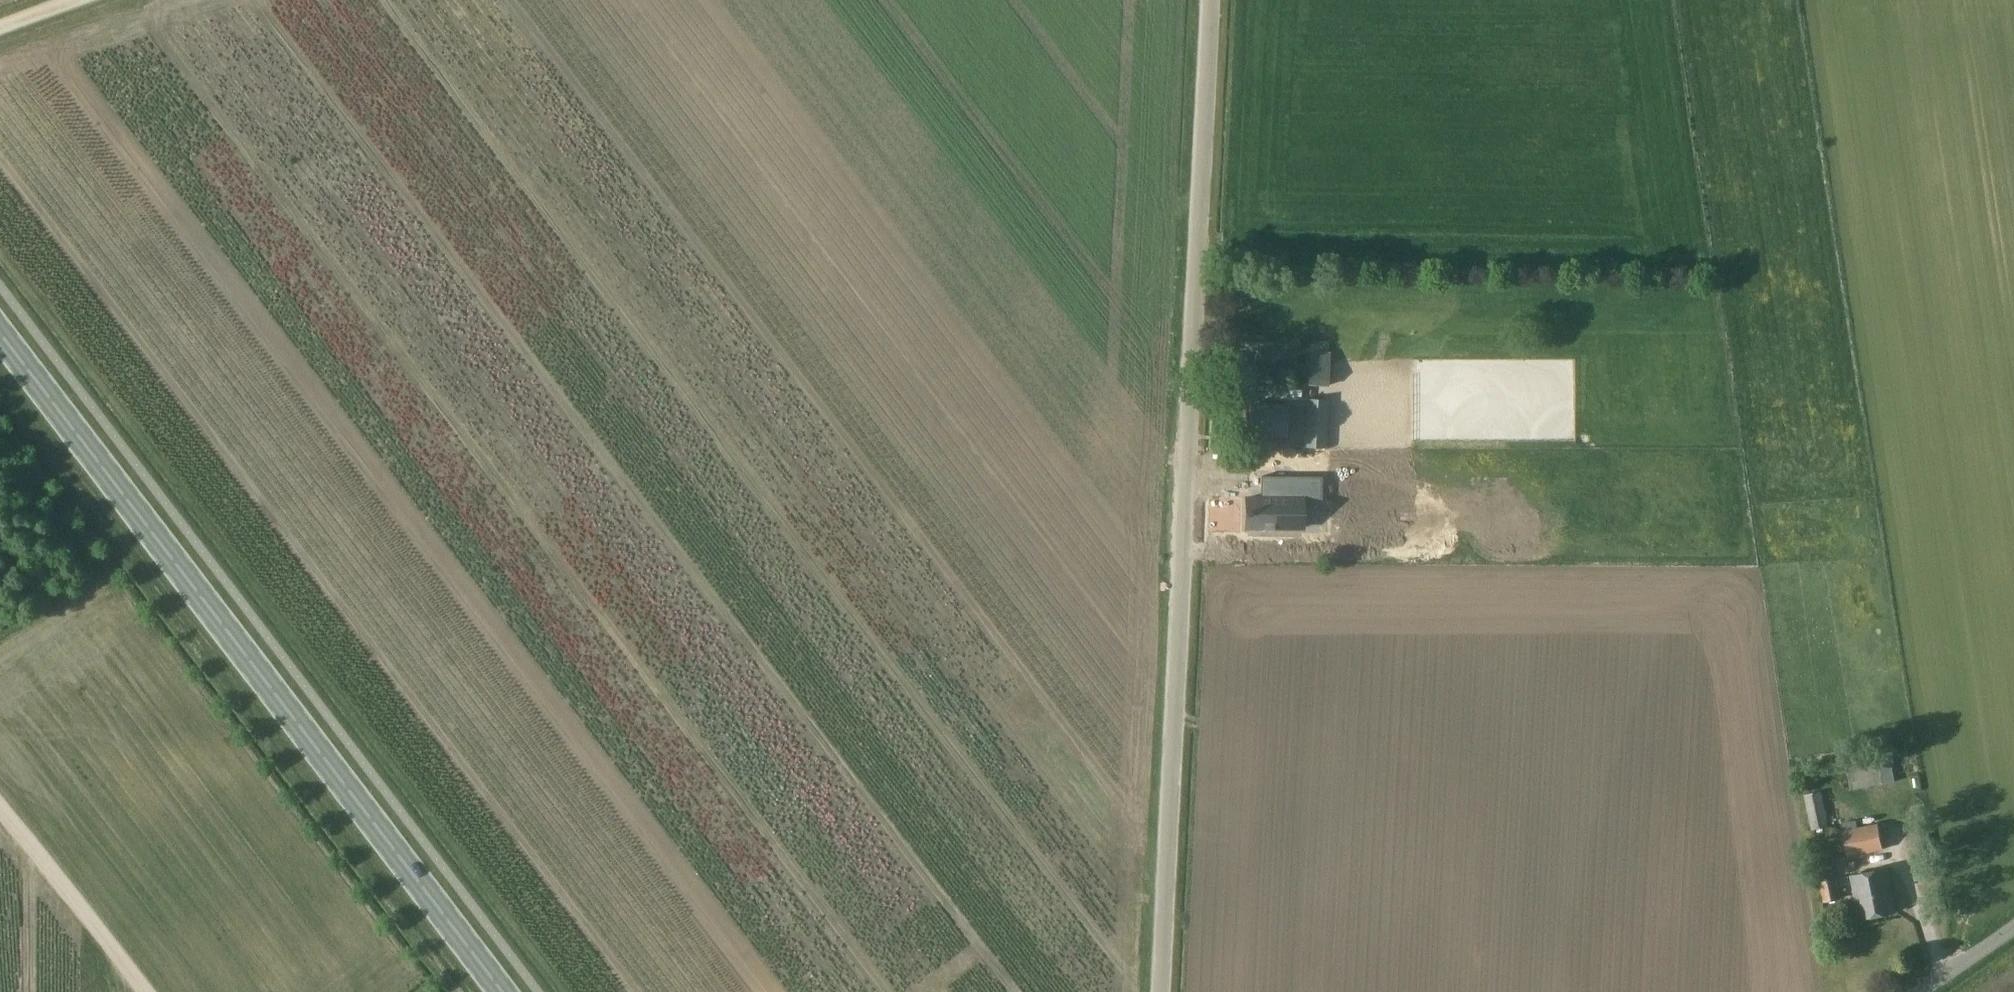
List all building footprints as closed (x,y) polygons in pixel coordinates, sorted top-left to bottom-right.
[(1259,373),(1293,375),(1294,351),(1260,350),(1259,373)] [(1307,385),(1327,386),(1329,353),(1309,351),(1307,385)] [(1304,443),(1304,446),(1324,447),(1327,402),(1307,401),(1304,443)] [(1250,407),(1248,436),(1284,438),(1285,409),(1250,407)] [(1292,459),(1292,447),(1275,447),(1275,459),(1292,459)] [(1302,529),(1302,499),(1246,498),(1246,528),(1302,529)] [(126,645),(144,637),(139,627),(122,634),(126,645)] [(1846,765),(1850,791),(1894,783),(1890,761),(1878,763),(1877,760),(1846,765)] [(1827,809),(1836,806),(1832,787),(1822,789),(1827,809)] [(1810,832),(1829,828),(1821,792),(1803,796),(1810,832)] [(1910,827),(1924,825),(1921,815),(1908,817),(1910,827)] [(1840,824),(1847,859),(1882,851),(1878,824),(1858,826),(1856,821),(1840,824)] [(1886,869),(1851,877),(1860,920),(1895,913),(1886,869)] [(1840,901),(1835,871),(1817,873),(1823,903),(1840,901)]
